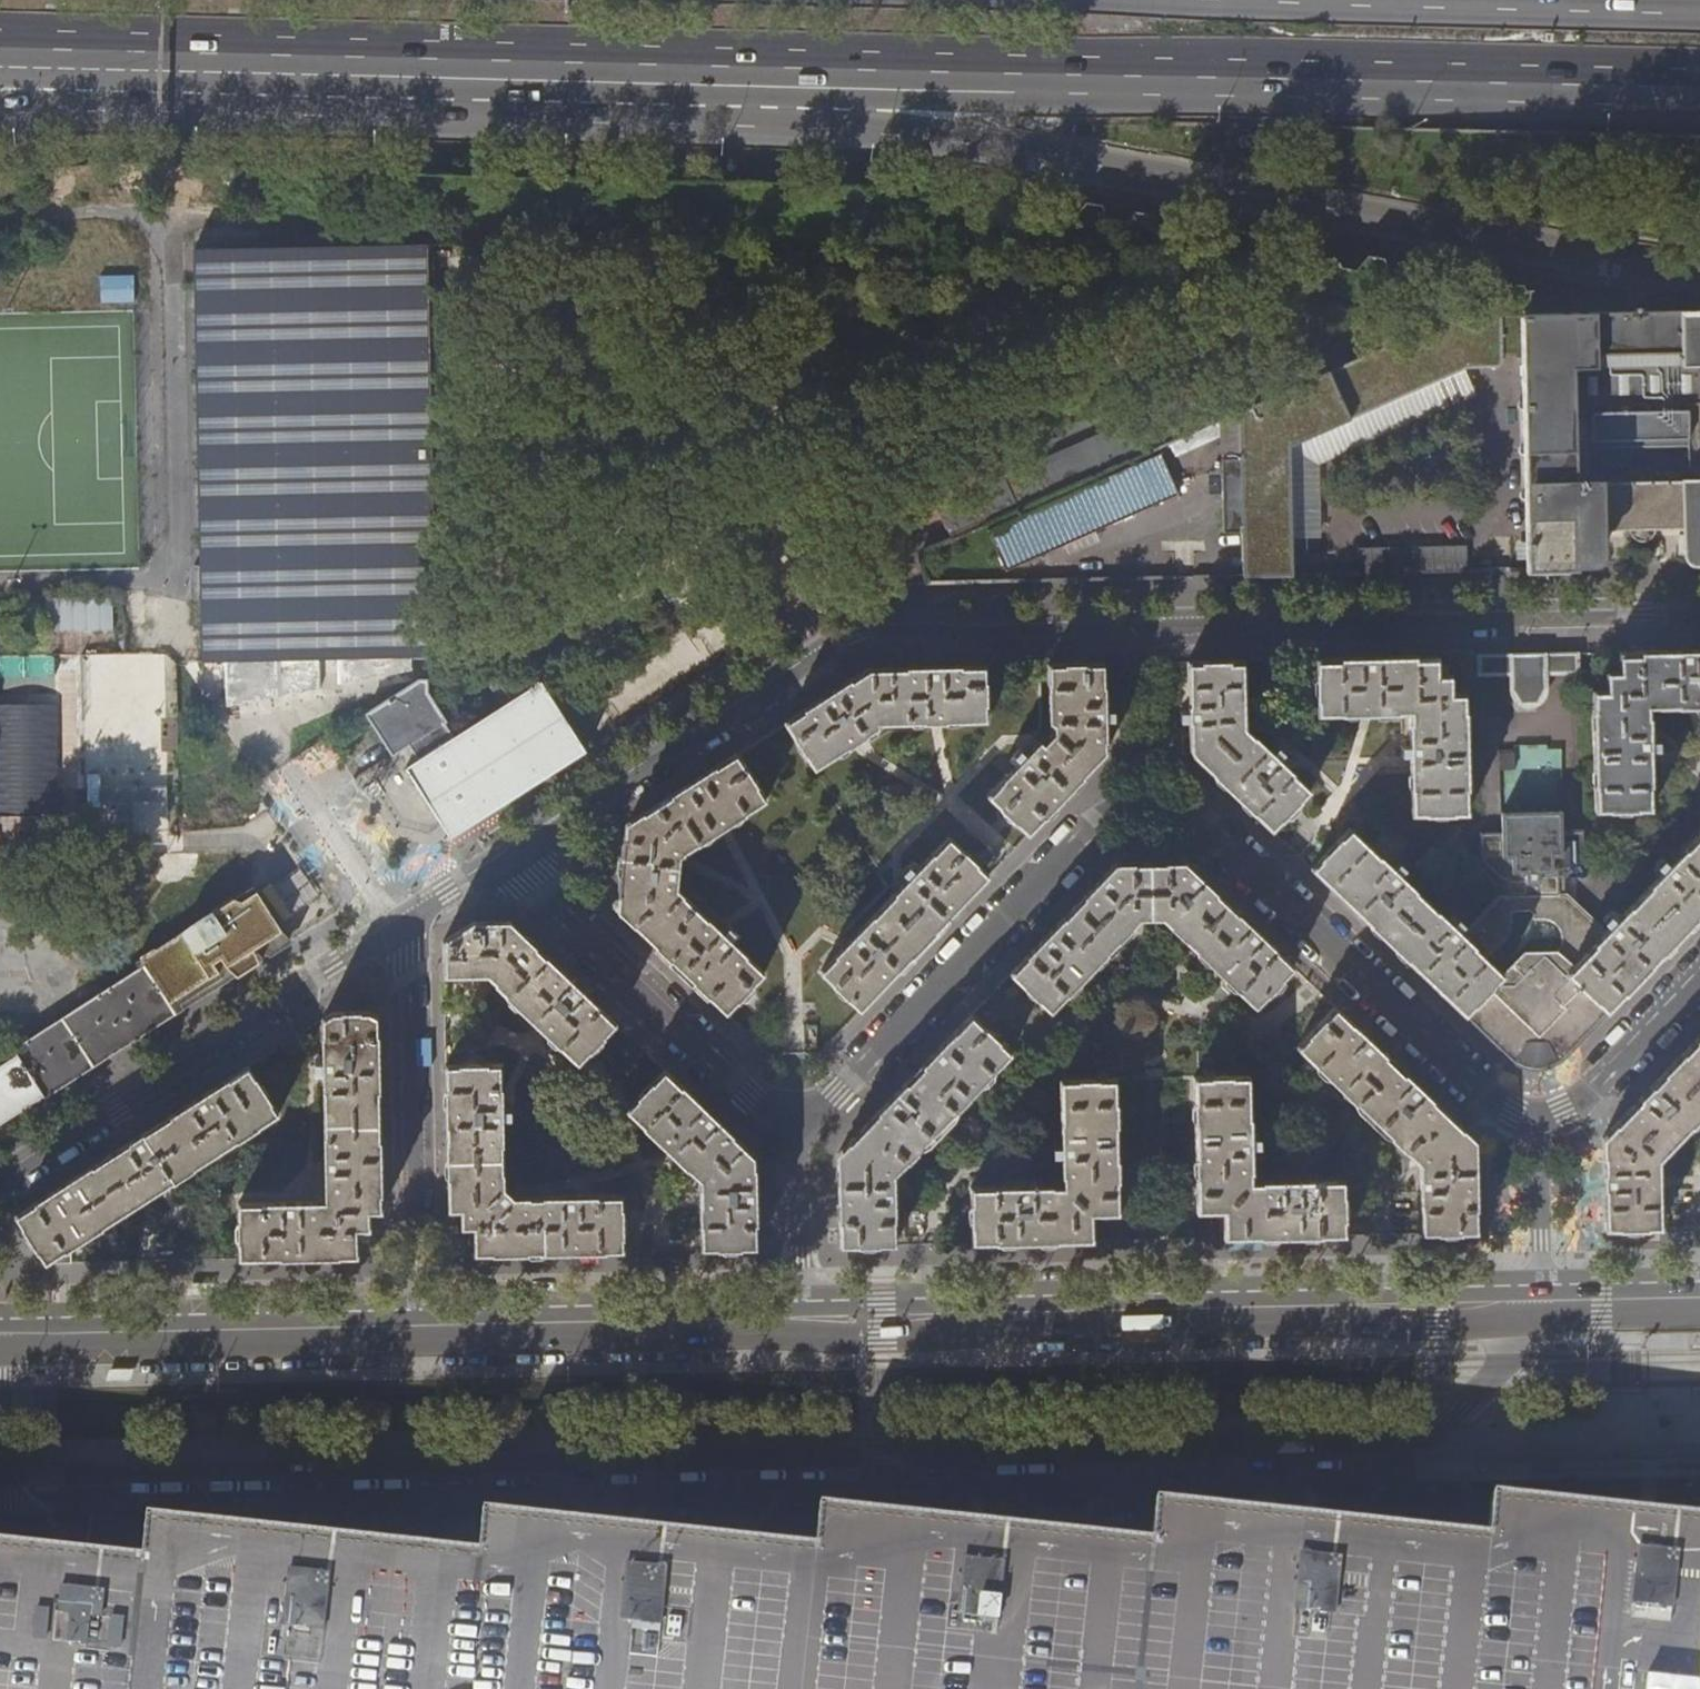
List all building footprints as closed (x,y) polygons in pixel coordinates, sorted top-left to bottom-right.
[(198,226),(203,662),(226,661),(227,707),(321,688),(320,660),(336,659),(337,685),(414,670),(414,657),(438,659),(430,242),(198,226)] [(1224,459),(1225,533),(1243,533),(1243,577),(1293,576),(1291,447),(1468,368),(1498,367),(1503,362),(1504,357),(1525,357),(1528,571),(1578,570),(1578,563),(1597,561),(1600,559),(1601,556),(1601,530),(1618,529),(1632,529),(1635,537),(1642,540),(1650,537),(1653,529),(1669,528),(1684,528),(1685,556),(1688,558),(1689,559),(1692,560),(1699,560),(1699,479),(1576,482),(1575,417),(1592,416),(1595,448),(1687,446),(1687,439),(1689,439),(1688,415),(1699,414),(1699,309),(1455,315),(1239,410),(1242,459),(1224,459)] [(1435,405),(1474,397),(1469,374),(1448,378),(1451,392),(1433,395),(1435,405)] [(949,539),(1152,449),(1138,416),(1014,470),(1008,455),(946,481),(941,489),(945,499),(934,505),(949,539)] [(1165,453),(993,532),(1009,569),(1182,491),(1165,453)] [(1468,572),(1467,545),(1361,547),(1361,558),(1361,575),(1468,572)] [(37,634),(112,632),(111,596),(36,598),(37,634)] [(1596,811),(1651,809),(1650,709),(1699,708),(1699,650),(1618,652),(1593,692),(1596,811)] [(1516,701),(1521,704),(1525,706),(1533,706),(1540,704),(1544,702),(1547,697),(1549,691),(1550,675),(1581,675),(1581,653),(1478,655),(1478,675),(1510,674),(1511,692),(1516,701)] [(1410,714),(1412,815),(1469,814),(1466,695),(1438,656),(1316,659),(1318,716),(1410,714)] [(1189,753),(1272,831),(1283,819),(1286,821),(1291,821),(1300,812),(1300,806),(1297,804),(1310,791),(1245,729),(1244,660),(1187,662),(1189,734),(1185,734),(1181,738),(1182,753),(1189,753)] [(1015,822),(1028,835),(1106,754),(1104,664),(1048,665),(1049,723),(1051,723),(1053,724),(1053,733),(1043,744),(1040,742),(988,796),(1002,809),(999,812),(999,817),(1007,825),(1012,825),(1015,822)] [(784,723),(814,770),(878,729),(986,722),(985,666),(868,669),(784,723)] [(408,767),(451,838),(474,822),(586,750),(538,677),(501,677),(515,699),(454,738),(421,759),(408,767)] [(426,679),(417,679),(365,713),(393,755),(411,744),(421,759),(454,738),(445,722),(447,720),(426,693),(426,679)] [(304,759),(310,771),(338,758),(332,745),(304,759)] [(618,911),(726,1014),(739,1001),(741,1003),(746,1004),(754,996),(754,990),(752,987),(764,974),(676,889),(680,856),(766,801),(736,754),(626,824),(618,911)] [(376,781),(362,789),(371,804),(385,795),(376,781)] [(237,828),(302,923),(332,903),(267,807),(237,828)] [(1505,977),(1465,1016),(1512,1061),(1526,1066),(1536,1068),(1544,1067),(1551,1065),(1562,1060),(1605,1015),(1564,977),(1606,932),(1565,894),(1559,894),(1560,879),(1566,879),(1586,856),(1584,829),(1563,830),(1562,811),(1501,813),(1501,831),(1480,832),(1480,859),(1501,880),(1507,880),(1507,896),(1500,896),(1462,936),(1483,956),(1494,949),(1505,940),(1510,929),(1511,917),(1512,912),(1513,911),(1520,910),(1532,909),(1534,912),(1535,915),(1535,919),(1544,918),(1552,921),(1559,928),(1562,934),(1562,943),(1562,947),(1559,952),(1527,952),(1505,977)] [(1483,956),(1462,936),(1349,829),(1311,869),(1376,931),(1401,955),(1465,1016),(1505,977),(1483,956)] [(1606,932),(1564,977),(1605,1015),(1639,979),(1699,916),(1699,834),(1606,932)] [(821,972),(860,1011),(989,876),(949,838),(896,892),(821,972)] [(1010,974),(1051,1013),(1141,919),(1163,919),(1224,977),(1221,980),(1220,985),(1229,994),(1234,993),(1237,990),(1255,1008),(1269,994),(1271,996),(1274,996),(1284,986),(1284,984),(1281,982),(1294,968),(1184,863),(1153,863),(1115,864),(1010,974)] [(140,969),(143,967),(169,1004),(203,982),(209,992),(264,957),(249,942),(258,932),(272,946),(290,940),(255,886),(136,962),(140,969)] [(488,976),(578,1065),(617,1024),(510,922),(473,922),(443,942),(443,977),(488,976)] [(43,1096),(44,1098),(175,1014),(169,1004),(143,967),(140,969),(13,1049),(16,1055),(0,1065),(0,1123),(43,1096)] [(1420,1166),(1422,1235),(1464,1234),(1478,1233),(1475,1140),(1335,1007),(1297,1048),(1420,1166)] [(238,1203),(239,1259),(277,1258),(342,1257),(358,1257),(357,1230),(370,1230),(369,1212),(382,1212),(381,1172),(379,1066),(378,1016),(369,1011),(334,1012),(322,1019),(325,1202),(238,1203)] [(839,1214),(840,1246),(867,1246),(896,1245),(893,1177),(1011,1054),(971,1015),(838,1154),(839,1214)] [(1604,1230),(1661,1229),(1659,1160),(1699,1117),(1699,1036),(1602,1138),(1604,1216),(1604,1230)] [(474,1228),(475,1254),(475,1267),(495,1267),(512,1266),(512,1254),(592,1252),(624,1251),(623,1233),(628,1233),(631,1229),(631,1217),(627,1214),(623,1212),(622,1195),(514,1198),(505,1189),(501,1064),(483,1065),(483,1061),(479,1057),(467,1057),(463,1061),(463,1065),(446,1066),(449,1211),(461,1210),(461,1228),(474,1228)] [(16,1216),(46,1264),(59,1263),(71,1263),(71,1248),(279,1115),(249,1067),(16,1216)] [(699,1181),(701,1249),(730,1249),(757,1248),(755,1156),(665,1070),(626,1110),(699,1181)] [(1224,1211),(1224,1239),(1241,1238),(1326,1237),(1346,1236),(1346,1231),(1346,1218),(1349,1218),(1353,1215),(1353,1201),(1349,1197),(1345,1198),(1345,1180),(1252,1182),(1250,1076),(1194,1077),(1196,1212),(1224,1211)] [(971,1227),(972,1244),(992,1243),(1076,1242),(1093,1241),(1092,1214),(1118,1214),(1116,1079),(1060,1080),(1062,1186),(970,1188),(970,1207),(967,1207),(963,1210),(963,1223),(967,1227),(971,1227)] [(1646,1513),(1492,1496),(1487,1538),(1324,1521),(1153,1502),(1151,1544),(996,1527),(819,1508),(815,1550),(678,1535),(483,1514),(479,1555),(312,1537),(148,1519),(143,1560),(125,1559),(40,1549),(8,1546),(0,1545),(0,1688),(1699,1688),(1699,1519),(1646,1513)]
